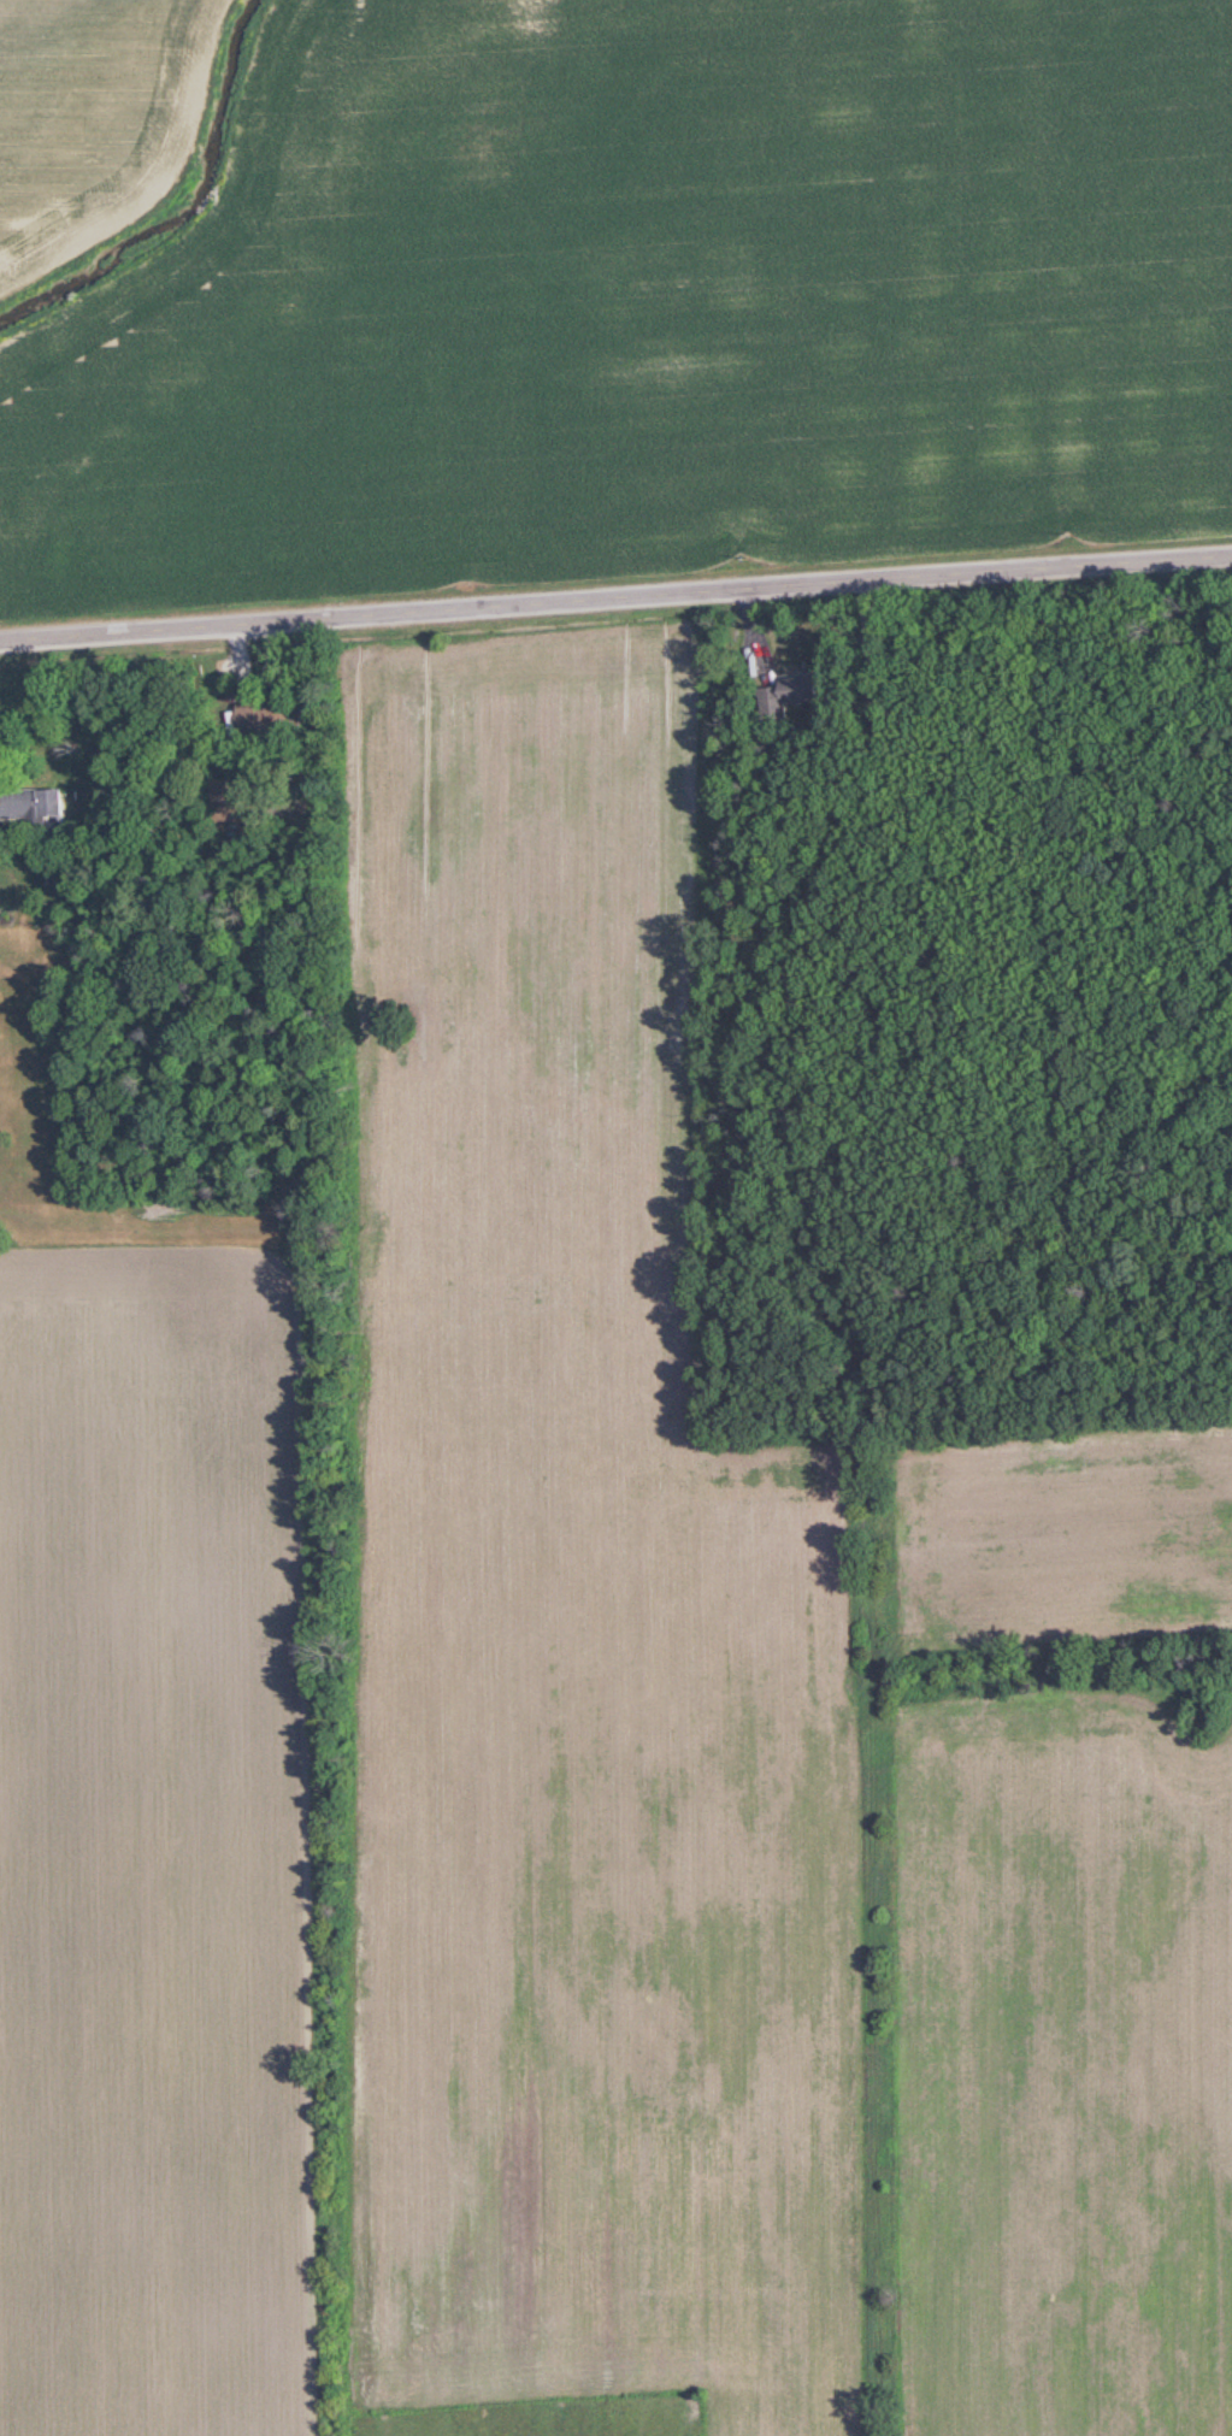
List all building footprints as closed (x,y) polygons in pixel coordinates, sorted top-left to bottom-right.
[(779,718),(790,717),(789,704),(825,701),(822,671),(775,676),(779,718)] [(241,704),(241,729),(308,729),(308,704),(241,704)] [(66,818),(66,790),(0,791),(0,819),(66,818)]
